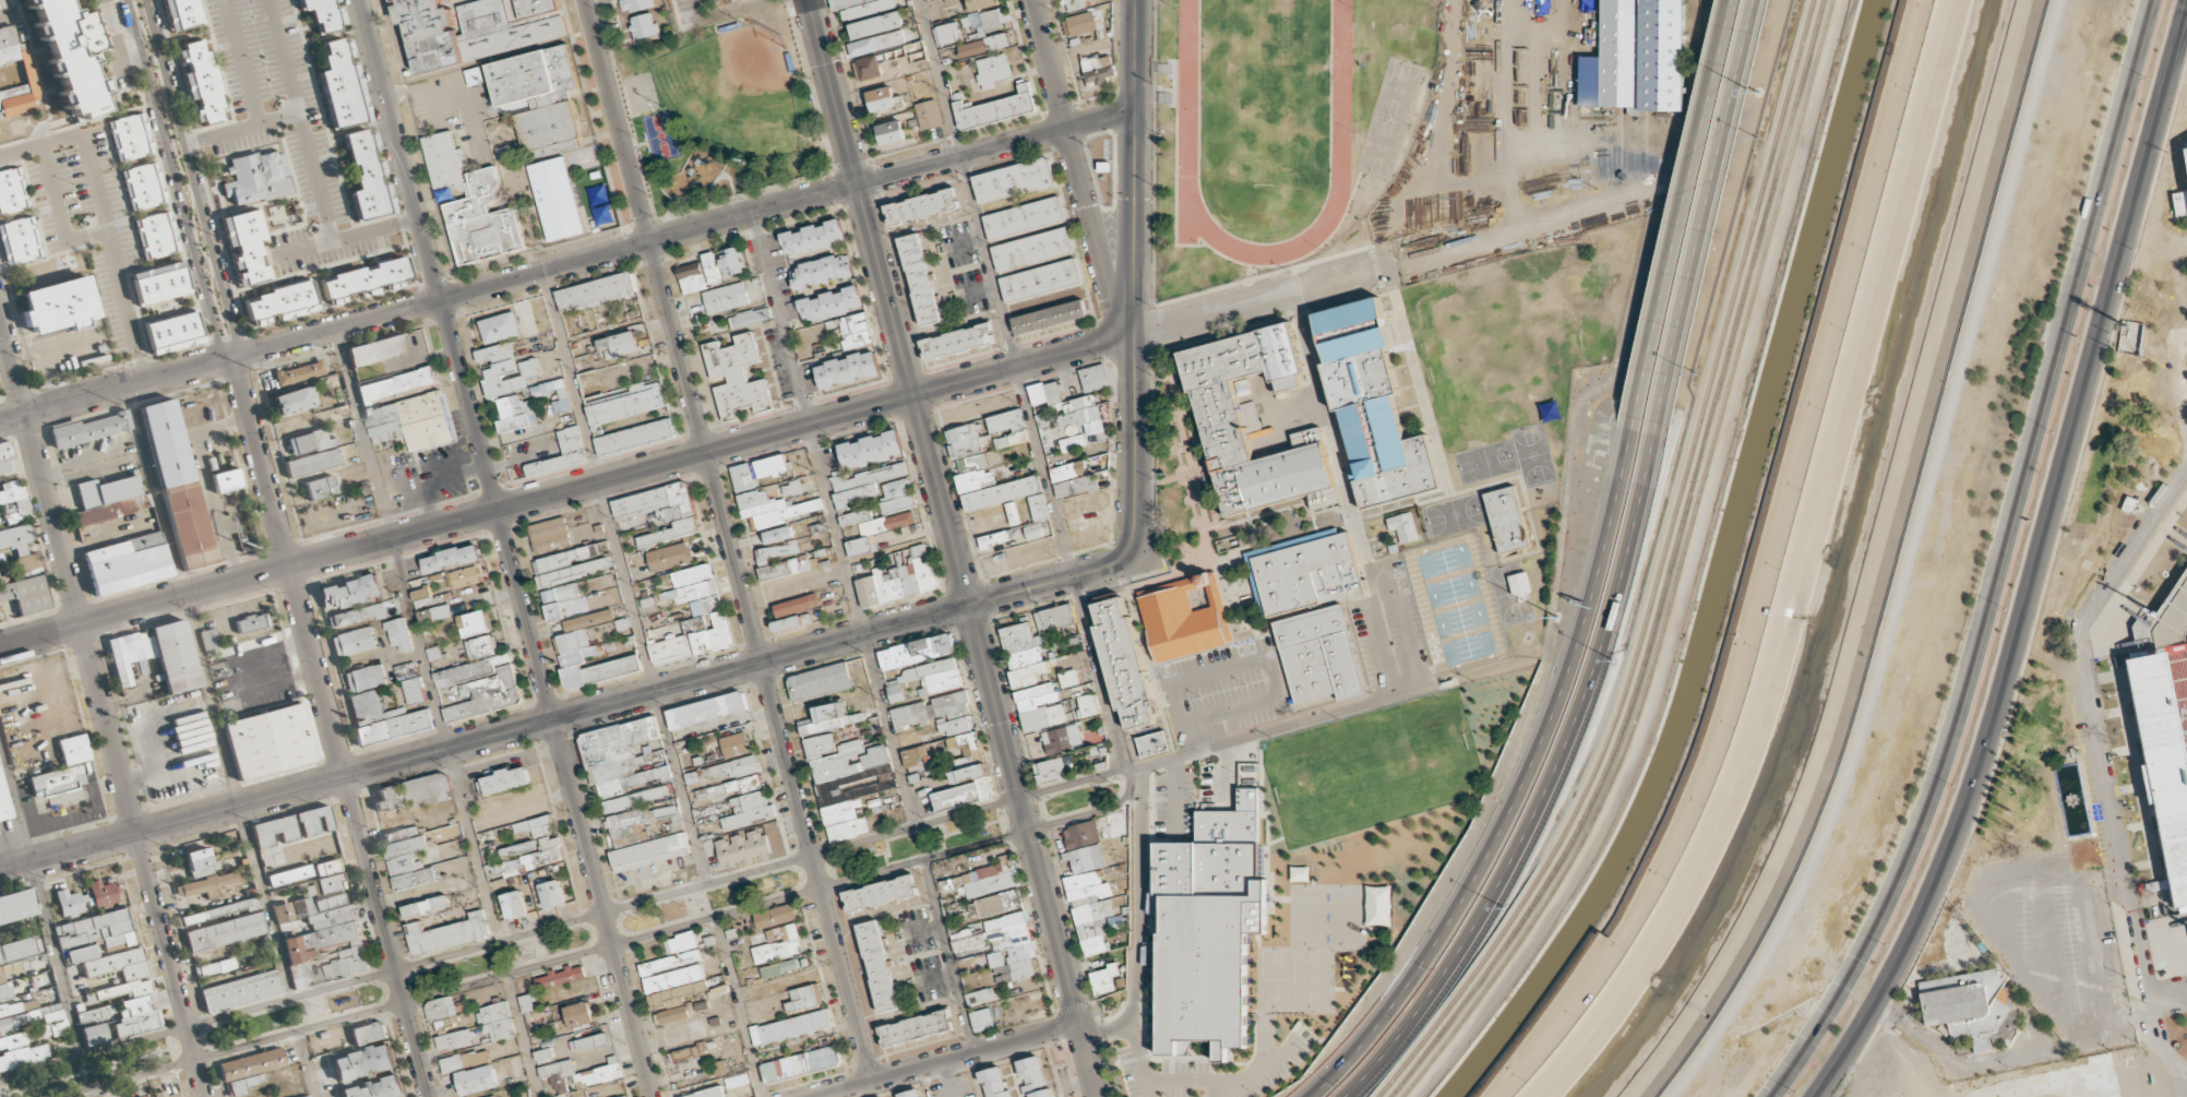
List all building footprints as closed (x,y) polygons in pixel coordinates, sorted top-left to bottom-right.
[(27,8),(29,7),(39,38),(40,37),(52,76),(56,75),(70,122),(107,110),(89,53),(106,48),(94,10),(73,16),(68,0),(25,0),(27,8)] [(202,24),(196,0),(162,0),(169,32),(202,24)] [(299,12),(310,10),(315,34),(343,28),(339,7),(336,8),(335,0),(296,0),(299,12)] [(567,35),(559,0),(478,0),(456,5),(456,4),(447,7),(446,0),(394,0),(401,26),(409,24),(421,72),(567,35)] [(652,0),(620,0),(623,14),(654,7),(652,0)] [(833,11),(840,9),(844,20),(900,5),(899,0),(830,0),(833,11)] [(1066,13),(1086,7),(1084,0),(1062,0),(1066,13)] [(1622,0),(1601,0),(1602,42),(1623,41),(1622,0)] [(963,17),(966,30),(974,28),(977,38),(987,36),(986,32),(1006,27),(1001,7),(963,17)] [(905,25),(901,10),(850,24),(855,39),(905,25)] [(630,18),(635,40),(659,34),(653,12),(630,18)] [(1097,31),(1094,12),(1067,16),(1070,36),(1097,31)] [(938,46),(961,40),(956,21),(933,28),(938,46)] [(1,117),(33,109),(31,100),(38,98),(26,41),(16,44),(11,24),(0,27),(0,110),(1,117)] [(848,44),(851,57),(905,43),(901,29),(848,44)] [(960,59),(1012,44),(1009,32),(957,46),(960,59)] [(355,62),(350,63),(345,37),(320,41),(325,69),(318,71),(330,129),(368,121),(355,62)] [(225,119),(205,38),(175,45),(180,69),(189,104),(190,104),(195,126),(225,119)] [(490,63),(502,116),(517,113),(527,158),(546,154),(545,148),(582,139),(571,91),(579,89),(569,45),(490,63)] [(996,88),(995,80),(1011,77),(1007,54),(976,60),(982,91),(996,88)] [(470,86),(484,82),(481,67),(467,71),(470,86)] [(959,131),(1036,110),(1028,79),(1016,82),(1019,93),(964,108),(959,93),(951,95),(959,131)] [(896,107),(892,86),(867,91),(871,112),(896,107)] [(913,104),(921,130),(941,124),(934,98),(913,104)] [(117,163),(153,154),(143,111),(107,120),(117,163)] [(875,126),(881,145),(906,138),(900,118),(875,126)] [(356,220),(393,212),(384,178),(383,178),(380,160),(372,162),(369,148),(375,147),(370,128),(343,134),(356,189),(348,191),(356,220)] [(459,265),(526,250),(516,207),(501,210),(491,167),(465,173),(463,164),(467,163),(463,148),(457,149),(453,131),(423,138),(434,189),(453,185),(455,192),(466,190),(468,198),(445,203),(459,265)] [(291,192),(280,147),(226,159),(231,182),(222,184),(225,198),(234,195),(236,205),(291,192)] [(971,175),(979,204),(1054,186),(1048,155),(971,175)] [(548,242),(584,233),(567,156),(530,165),(548,242)] [(156,162),(120,169),(129,211),(165,203),(156,162)] [(28,207),(19,166),(0,170),(0,214),(28,207)] [(884,204),(891,227),(959,208),(953,186),(884,204)] [(981,214),(988,240),(1066,220),(1060,194),(981,214)] [(238,287),(272,279),(268,262),(261,263),(255,241),(265,239),(259,207),(219,216),(227,251),(229,250),(238,287)] [(132,218),(142,261),(178,252),(168,211),(132,218)] [(5,265),(41,257),(32,215),(0,222),(0,242),(5,265)] [(786,257),(846,240),(839,216),(779,234),(786,257)] [(989,247),(997,274),(1073,252),(1065,225),(989,247)] [(922,231),(899,236),(919,325),(942,321),(922,231)] [(718,252),(725,277),(745,272),(739,247),(718,252)] [(702,254),(710,287),(722,283),(714,251),(702,254)] [(855,275),(848,251),(788,266),(794,290),(855,275)] [(318,278),(324,300),(408,275),(402,254),(318,278)] [(1005,302),(1080,283),(1074,257),(997,276),(1005,302)] [(136,306),(190,293),(181,260),(140,270),(129,272),(136,306)] [(685,295),(708,288),(701,262),(678,268),(685,295)] [(556,289),(561,312),(637,295),(632,272),(556,289)] [(21,293),(26,311),(22,312),(25,326),(31,324),(34,335),(97,318),(85,275),(21,293)] [(315,308),(309,279),(241,296),(248,324),(315,308)] [(751,302),(744,281),(703,291),(708,314),(751,302)] [(803,323),(864,308),(858,283),(798,299),(803,323)] [(1015,335),(1089,317),(1084,297),(1011,317),(1015,335)] [(1442,490),(1429,434),(1405,440),(1394,394),(1399,393),(1388,346),(1392,345),(1381,297),(1315,313),(1327,364),(1328,364),(1352,467),(1351,467),(1361,509),(1442,490)] [(772,319),(768,306),(728,315),(731,329),(772,319)] [(150,355),(202,343),(194,310),(142,322),(150,355)] [(522,334),(515,311),(480,321),(487,345),(522,334)] [(865,311),(837,319),(845,350),(873,343),(865,311)] [(920,339),(925,360),(994,343),(990,322),(920,339)] [(1180,351),(1227,516),(1338,485),(1320,424),(1291,432),(1295,448),(1256,460),(1247,431),(1258,428),(1243,375),(1265,370),(1271,392),(1303,383),(1284,322),(1180,351)] [(725,422),(740,419),(738,409),(754,405),(756,413),(773,408),(765,378),(749,383),(743,366),(761,361),(753,330),(734,334),(738,344),(720,348),(718,341),(703,345),(712,379),(727,375),(729,384),(716,387),(725,422)] [(640,352),(635,331),(596,340),(598,351),(605,350),(607,360),(640,352)] [(406,353),(401,333),(346,348),(351,368),(406,353)] [(519,371),(512,342),(476,351),(479,363),(492,360),(494,367),(484,370),(491,398),(529,389),(526,378),(541,375),(536,358),(520,362),(524,376),(504,381),(503,375),(519,371)] [(821,390),(883,373),(876,347),(814,363),(821,390)] [(273,371),(277,386),(325,373),(321,358),(273,371)] [(1078,369),(1085,393),(1110,385),(1103,362),(1078,369)] [(440,382),(435,366),(357,387),(361,404),(440,382)] [(573,409),(565,377),(531,385),(534,398),(550,394),(554,414),(573,409)] [(628,384),(630,392),(606,398),(607,401),(587,406),(593,427),(665,406),(657,377),(628,384)] [(1027,386),(1031,407),(1048,403),(1051,417),(1054,416),(1057,428),(1084,421),(1087,434),(1104,430),(1096,393),(1062,401),(1056,379),(1027,386)] [(315,405),(309,385),(271,396),(277,416),(315,405)] [(445,415),(404,426),(397,402),(439,390),(445,415)] [(499,399),(505,419),(498,421),(502,434),(538,423),(532,399),(522,402),(519,394),(499,399)] [(171,396),(136,406),(181,570),(216,560),(171,396)] [(131,430),(126,408),(48,427),(52,449),(131,430)] [(989,415),(993,447),(1027,443),(1023,411),(989,415)] [(411,452),(404,426),(445,415),(453,440),(411,452)] [(669,417),(593,437),(598,456),(674,437),(669,417)] [(555,429),(563,454),(525,465),(528,476),(586,460),(576,424),(555,429)] [(844,468),(904,456),(899,431),(839,444),(844,468)] [(314,450),(310,433),(288,440),(292,456),(314,450)] [(1086,445),(1083,434),(1059,440),(1062,452),(1086,445)] [(9,439),(0,441),(0,473),(16,468),(9,439)] [(288,478),(284,462),(343,445),(347,462),(288,478)] [(731,466),(736,492),(756,488),(754,478),(788,471),(785,455),(731,466)] [(1058,500),(1099,489),(1094,472),(1088,474),(1085,460),(1050,469),(1058,500)] [(830,477),(833,491),(909,474),(906,462),(846,476),(845,474),(830,477)] [(216,494),(242,487),(237,467),(210,474),(216,494)] [(308,501),(337,493),(332,474),(302,481),(308,501)] [(145,510),(135,475),(97,486),(95,479),(75,485),(81,511),(72,513),(76,527),(145,510)] [(15,501),(21,519),(31,516),(20,479),(1,484),(3,491),(0,491),(0,505),(15,501)] [(885,498),(880,499),(883,513),(917,507),(915,494),(911,495),(908,479),(883,484),(885,498)] [(783,484),(785,496),(803,493),(801,480),(783,484)] [(613,499),(618,520),(661,510),(666,529),(637,535),(640,546),(700,533),(688,482),(613,499)] [(878,494),(875,483),(833,494),(837,510),(847,507),(846,503),(878,494)] [(824,511),(822,498),(792,505),(790,498),(771,502),(767,489),(738,496),(743,519),(755,516),(758,526),(824,511)] [(1033,521),(1049,518),(1044,493),(1028,496),(1033,521)] [(1010,525),(1019,524),(1016,502),(1007,503),(1010,525)] [(872,518),(869,508),(839,517),(842,527),(872,518)] [(916,523),(913,510),(858,524),(861,537),(916,523)] [(1390,531),(1397,529),(1401,544),(1419,539),(1412,512),(1386,518),(1390,531)] [(536,553),(572,544),(564,516),(529,526),(536,553)] [(1028,541),(1045,536),(1040,521),(1024,526),(1028,541)] [(14,546),(19,574),(40,569),(37,553),(27,555),(24,542),(32,541),(29,524),(0,530),(0,549),(14,546)] [(795,537),(792,525),(761,533),(764,545),(795,537)] [(982,548),(1015,540),(1012,529),(979,538),(982,548)] [(1245,552),(1257,608),(1266,605),(1268,616),(1365,594),(1350,531),(1327,537),(1326,533),(1245,552)] [(92,596),(170,579),(160,532),(82,549),(92,596)] [(846,542),(849,556),(878,550),(874,535),(846,542)] [(653,573),(694,562),(688,541),(647,552),(653,573)] [(799,552),(797,541),(755,550),(759,566),(770,564),(769,558),(799,552)] [(882,602),(939,589),(933,560),(922,563),(920,555),(928,553),(926,544),(885,554),(889,573),(882,574),(881,567),(874,568),(882,602)] [(482,560),(478,545),(423,557),(427,572),(482,560)] [(601,555),(598,545),(533,558),(536,573),(573,566),(572,561),(601,555)] [(815,557),(799,562),(798,557),(758,568),(762,582),(818,566),(815,557)] [(482,582),(477,565),(446,573),(451,590),(482,582)] [(673,571),(675,585),(714,579),(711,565),(673,571)] [(1156,663),(1233,644),(1216,571),(1172,581),(1173,586),(1139,595),(1156,663)] [(43,574),(0,584),(0,601),(13,598),(17,616),(50,608),(43,574)] [(880,605),(876,576),(857,579),(861,608),(880,605)] [(382,599),(378,577),(318,587),(322,609),(382,599)] [(710,598),(711,607),(719,605),(715,581),(659,591),(661,600),(675,598),(676,603),(710,598)] [(543,602),(579,598),(578,585),(541,589),(543,602)] [(423,598),(430,596),(429,588),(413,591),(416,602),(423,601),(423,598)] [(820,607),(817,595),(774,603),(776,615),(820,607)] [(1155,723),(1128,596),(1094,603),(1099,625),(1098,626),(1116,711),(1123,709),(1127,729),(1155,723)] [(563,618),(561,602),(546,604),(548,620),(563,618)] [(387,617),(384,603),(326,617),(328,628),(376,617),(377,619),(387,617)] [(422,624),(453,616),(449,604),(419,612),(422,624)] [(1001,628),(1014,689),(1037,684),(1035,674),(1050,671),(1048,660),(1043,661),(1041,651),(1049,649),(1045,630),(1076,623),(1072,604),(1035,612),(1039,635),(1034,636),(1031,622),(1001,628)] [(1364,693),(1342,604),(1274,622),(1294,703),(1336,692),(1338,700),(1364,693)] [(616,619),(612,607),(564,621),(568,633),(616,619)] [(488,609),(458,616),(463,637),(493,630),(488,609)] [(649,644),(654,666),(693,657),(693,655),(731,646),(723,611),(683,621),(687,635),(649,644)] [(235,621),(239,634),(269,626),(266,613),(235,621)] [(773,623),(776,632),(812,622),(809,613),(773,623)] [(396,653),(414,648),(405,617),(387,622),(396,653)] [(168,694),(150,628),(181,619),(200,685),(168,694)] [(333,635),(371,625),(377,647),(338,657),(333,635)] [(1047,630),(1050,642),(1066,638),(1063,627),(1047,630)] [(219,647),(214,628),(201,632),(206,651),(219,647)] [(639,655),(585,667),(583,658),(599,654),(597,645),(592,646),(588,629),(555,637),(559,655),(566,688),(642,671),(639,655)] [(883,671),(956,652),(951,632),(878,651),(883,671)] [(962,686),(956,658),(903,669),(905,679),(887,682),(891,703),(905,700),(902,683),(920,680),(923,694),(962,686)] [(2159,660),(2186,804),(2186,912),(2178,914),(2171,877),(2162,834),(2152,782),(2143,738),(2134,685),(2129,667),(2159,660)] [(852,687),(846,662),(787,677),(794,702),(852,687)] [(340,675),(381,663),(387,683),(346,694),(340,675)] [(1079,685),(1076,670),(1060,673),(1062,687),(1079,685)] [(402,681),(421,676),(428,701),(408,706),(402,681)] [(1067,723),(1063,702),(1059,703),(1055,683),(1016,691),(1024,732),(1067,723)] [(434,729),(430,709),(406,714),(404,708),(383,712),(377,689),(349,696),(356,727),(354,727),(358,746),(434,729)] [(667,710),(672,729),(748,711),(743,692),(667,710)] [(1077,696),(1080,717),(1099,715),(1096,694),(1077,696)] [(237,782),(220,723),(298,701),(314,760),(237,782)] [(802,735),(866,722),(864,712),(847,715),(844,702),(814,708),(816,718),(799,721),(802,735)] [(579,734),(587,769),(595,767),(601,796),(669,780),(666,766),(636,773),(634,766),(648,763),(646,755),(636,757),(634,745),(661,739),(656,716),(579,734)] [(972,731),(969,718),(939,722),(941,736),(972,731)] [(1084,746),(1077,723),(1042,733),(1048,756),(1084,746)] [(720,738),(726,758),(751,751),(745,731),(720,738)] [(1136,738),(1141,757),(1170,750),(1165,731),(1136,738)] [(832,843),(869,833),(865,816),(858,818),(855,808),(862,806),(859,796),(876,791),(874,784),(842,793),(837,777),(891,762),(886,745),(865,751),(861,738),(837,745),(839,752),(838,752),(833,732),(804,740),(832,843)] [(994,798),(979,732),(902,750),(905,765),(946,755),(945,751),(962,747),(965,758),(954,760),(957,771),(950,772),(953,786),(932,791),(937,811),(994,798)] [(79,762),(89,760),(83,734),(57,739),(63,768),(28,776),(33,799),(84,787),(79,762)] [(685,773),(689,787),(759,768),(756,755),(685,773)] [(1066,778),(1063,758),(1035,762),(1038,782),(1066,778)] [(1259,763),(1239,763),(1239,777),(1259,777),(1259,763)] [(476,777),(480,797),(530,786),(527,767),(476,777)] [(13,816),(0,820),(0,771),(13,816)] [(878,775),(882,790),(893,787),(890,772),(878,775)] [(377,788),(380,801),(374,802),(377,814),(453,798),(448,774),(377,788)] [(763,784),(760,774),(708,788),(711,799),(763,784)] [(605,812),(675,795),(672,784),(602,801),(605,812)] [(1157,840),(1157,1053),(1176,1053),(1176,1039),(1220,1039),(1220,1048),(1246,1048),(1246,933),(1266,933),(1266,878),(1258,878),(1258,784),(1235,784),(1235,808),(1193,808),(1193,840),(1157,840)] [(777,818),(773,804),(768,805),(765,790),(731,799),(736,815),(722,819),(725,831),(777,818)] [(682,833),(679,814),(671,815),(669,805),(605,818),(607,828),(611,827),(615,845),(682,833)] [(333,829),(327,806),(295,813),(301,838),(321,833),(321,832),(333,829)] [(533,830),(534,835),(555,830),(552,814),(513,824),(515,834),(533,830)] [(252,825),(258,849),(274,845),(272,834),(280,832),(282,842),(298,838),(292,815),(252,825)] [(1063,827),(1069,850),(1101,842),(1096,820),(1063,827)] [(384,834),(394,889),(436,881),(434,867),(424,869),(422,860),(415,862),(413,851),(428,848),(425,835),(418,837),(416,828),(384,834)] [(716,841),(722,867),(772,856),(766,830),(746,835),(745,834),(729,837),(730,838),(716,841)] [(690,856),(686,834),(610,849),(614,871),(690,856)] [(540,840),(543,851),(523,855),(526,868),(563,861),(558,836),(540,840)] [(1071,860),(1074,875),(1106,867),(1100,844),(1061,854),(1063,862),(1071,860)] [(183,854),(191,880),(213,873),(206,847),(183,854)] [(313,865),(318,881),(303,885),(307,898),(345,888),(337,859),(313,865)] [(524,873),(522,859),(499,864),(500,871),(503,870),(504,876),(524,873)] [(270,888),(312,876),(309,865),(267,876),(270,888)] [(965,884),(1015,870),(1019,885),(969,899),(965,884)] [(1082,957),(1108,952),(1105,935),(1108,934),(1104,917),(1114,915),(1111,898),(1099,901),(1098,898),(1112,896),(1109,882),(1100,884),(1097,871),(1066,877),(1082,957)] [(205,893),(206,899),(217,897),(215,887),(238,883),(236,873),(175,884),(177,898),(205,893)] [(844,892),(849,911),(919,895),(913,874),(844,892)] [(539,885),(547,910),(566,904),(559,879),(539,885)] [(94,909),(118,903),(112,883),(101,886),(99,880),(87,883),(94,909)] [(36,914),(0,924),(0,895),(28,887),(36,914)] [(84,913),(81,901),(80,901),(78,892),(68,895),(66,889),(55,892),(62,919),(84,913)] [(976,901),(1018,889),(1023,907),(980,918),(976,901)] [(528,914),(521,890),(501,895),(508,920),(528,914)] [(369,970),(355,903),(344,905),(342,894),(310,901),(309,897),(291,901),(295,919),(306,916),(310,933),(282,939),(293,991),(306,988),(300,962),(322,958),(320,948),(352,941),(354,948),(340,951),(342,960),(324,964),(327,979),(369,970)] [(407,919),(403,907),(445,895),(449,907),(407,919)] [(2164,911),(2164,900),(2147,900),(2148,951),(2181,951),(2181,945),(2186,945),(2186,910),(2164,911)] [(293,921),(289,902),(272,906),(276,924),(293,921)] [(797,919),(793,903),(753,913),(757,930),(797,919)] [(54,924),(59,949),(102,940),(104,950),(135,944),(130,919),(131,919),(129,909),(54,924)] [(424,931),(422,921),(406,925),(413,955),(489,937),(483,909),(469,912),(471,920),(424,931)] [(986,920),(992,951),(1003,949),(1004,951),(990,954),(994,978),(1000,977),(1002,982),(1034,976),(1031,957),(1035,957),(1026,912),(986,920)] [(184,931),(190,953),(265,935),(260,913),(184,931)] [(857,925),(876,920),(900,1009),(881,1013),(857,925)] [(766,931),(769,944),(752,948),(757,965),(802,954),(795,923),(766,931)] [(699,946),(695,932),(664,940),(668,954),(699,946)] [(1,963),(0,959),(0,945),(29,937),(34,953),(1,963)] [(96,959),(94,946),(65,951),(67,963),(96,959)] [(82,961),(86,977),(121,970),(124,985),(85,993),(87,1004),(117,998),(122,1023),(113,1025),(116,1038),(162,1029),(158,1009),(152,1010),(149,995),(152,994),(149,978),(148,978),(141,948),(82,961)] [(702,960),(700,949),(640,964),(643,974),(702,960)] [(235,970),(233,959),(194,966),(196,977),(235,970)] [(799,971),(797,960),(760,966),(762,977),(799,971)] [(11,997),(6,975),(22,971),(19,961),(0,966),(0,1000),(11,997)] [(535,978),(537,989),(585,978),(582,964),(548,972),(549,975),(535,978)] [(644,979),(647,994),(705,978),(701,964),(644,979)] [(1118,975),(1116,966),(1090,971),(1094,994),(1114,991),(1112,976),(1118,975)] [(200,990),(275,968),(282,993),(207,1014),(200,990)] [(647,995),(651,1010),(666,1006),(667,1009),(682,1005),(680,996),(707,989),(705,981),(647,995)] [(785,1003),(788,1015),(824,1004),(818,983),(790,991),(792,1001),(785,1003)] [(1920,992),(1925,1021),(1988,1017),(1984,983),(1920,992)] [(995,998),(992,987),(966,995),(969,1006),(995,998)] [(456,1014),(451,996),(423,1004),(429,1022),(456,1014)] [(37,1008),(35,998),(0,1007),(0,1017),(37,1008)] [(492,1042),(516,1037),(508,1002),(476,1009),(479,1023),(482,1023),(484,1035),(490,1033),(492,1042)] [(566,1006),(570,1028),(594,1024),(590,1002),(566,1006)] [(17,1032),(15,1025),(39,1019),(43,1038),(65,1032),(62,1020),(63,1020),(60,1004),(0,1018),(0,1035),(17,1032)] [(114,1016),(112,1006),(76,1013),(78,1023),(114,1016)] [(687,1007),(654,1012),(656,1025),(689,1019),(687,1007)] [(954,1029),(948,1007),(877,1025),(883,1047),(954,1029)] [(970,1013),(990,1007),(994,1026),(975,1033),(970,1013)] [(754,1045),(832,1026),(828,1009),(751,1028),(754,1045)] [(355,1047),(350,1029),(383,1021),(387,1038),(355,1047)] [(85,1048),(108,1042),(103,1023),(80,1029),(85,1048)] [(474,1044),(470,1029),(432,1037),(435,1052),(474,1044)] [(26,1044),(22,1031),(0,1037),(0,1051),(26,1044)] [(569,1040),(570,1051),(608,1046),(607,1035),(569,1040)] [(708,1055),(706,1043),(672,1050),(674,1062),(708,1055)] [(49,1060),(45,1044),(0,1054),(0,1071),(49,1060)] [(396,1068),(391,1044),(330,1057),(336,1082),(396,1068)] [(766,1083),(842,1066),(837,1046),(762,1063),(766,1083)] [(441,1060),(444,1073),(490,1060),(487,1048),(441,1060)] [(223,1084),(228,1083),(231,1096),(235,1096),(247,1094),(245,1086),(262,1082),(259,1072),(284,1067),(280,1049),(218,1063),(223,1084)] [(1024,1096),(1028,1096),(1032,1096),(1055,1096),(1053,1088),(1046,1089),(1040,1056),(1017,1060),(1024,1096)] [(539,1065),(540,1078),(575,1074),(573,1061),(539,1065)] [(581,1073),(585,1087),(623,1076),(619,1062),(581,1073)] [(500,1087),(493,1064),(457,1073),(463,1096),(500,1087)] [(986,1096),(1011,1096),(1009,1089),(1006,1090),(1001,1066),(980,1071),(986,1096)] [(341,1096),(404,1096),(399,1077),(340,1089),(341,1096)] [(899,1096),(924,1096),(922,1087),(898,1092),(899,1096)] [(716,1095),(714,1088),(684,1096),(709,1096),(716,1095)]
